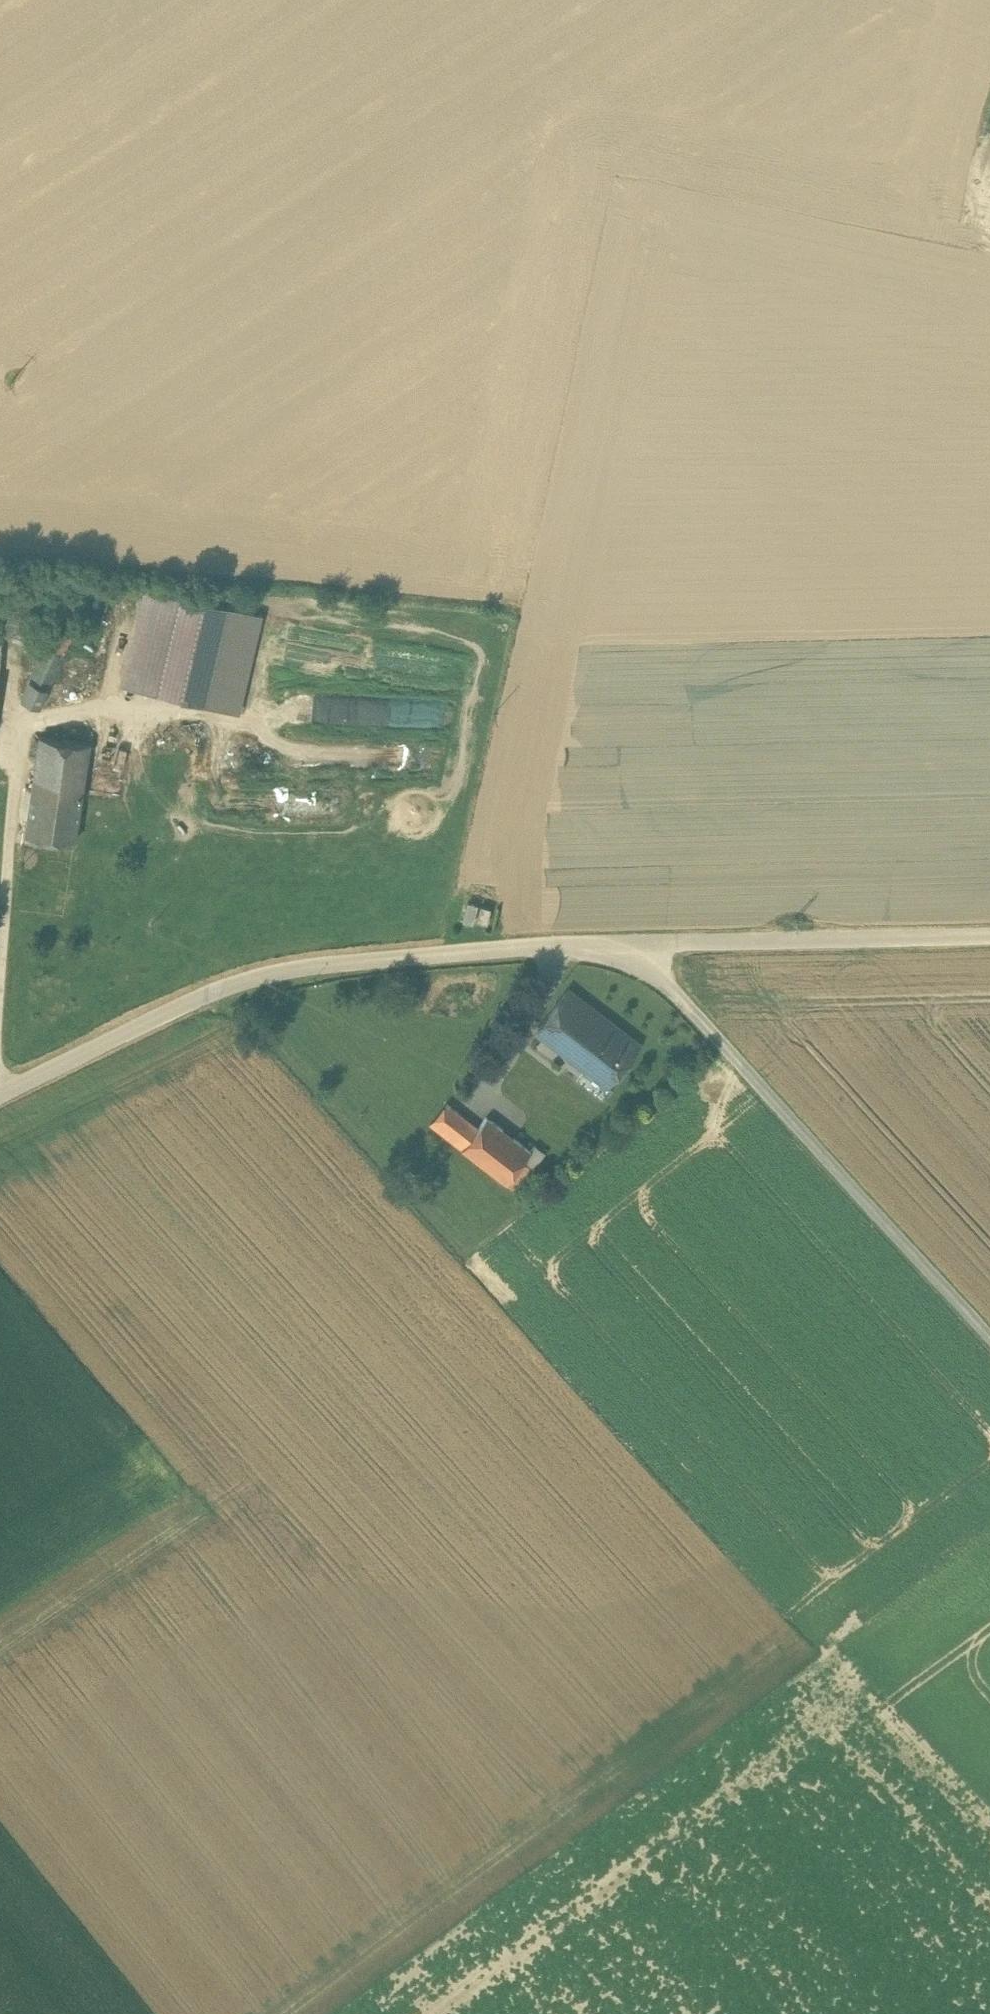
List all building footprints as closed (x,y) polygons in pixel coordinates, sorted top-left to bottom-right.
[(181,595),(146,586),(122,685),(157,693),(181,595)] [(31,645),(52,598),(20,589),(0,634),(31,645)] [(181,595),(157,693),(205,705),(228,606),(181,595)] [(65,602),(21,699),(39,707),(84,610),(65,602)] [(90,742),(40,735),(32,789),(81,797),(90,742)] [(18,815),(27,817),(32,789),(22,788),(18,815)] [(32,789),(27,817),(25,834),(75,840),(82,797),(81,797),(32,789)] [(473,923),(478,904),(468,902),(463,921),(473,923)] [(487,924),(491,908),(481,905),(477,921),(487,924)] [(635,1050),(568,996),(539,1032),(606,1086),(635,1050)] [(443,1107),(426,1131),(442,1142),(459,1118),(443,1107)] [(478,1131),(459,1118),(442,1142),(461,1155),(478,1131)] [(478,1131),(461,1155),(506,1186),(521,1165),(529,1153),(484,1122),(478,1131)] [(529,1153),(521,1165),(529,1170),(541,1154),(533,1148),(529,1153)] [(521,1165),(506,1186),(520,1196),(535,1175),(529,1170),(521,1165)]
